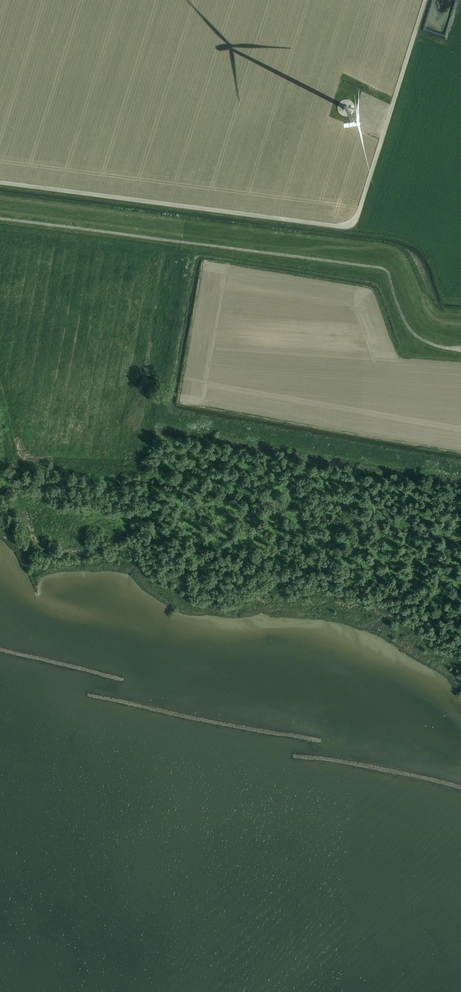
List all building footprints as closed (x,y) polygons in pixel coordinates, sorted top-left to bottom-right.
[(337,106),(337,107),(337,108),(338,109),(338,110),(338,111),(339,112),(340,113),(341,114),(342,115),(343,115),(344,115),(345,116),(346,116),(347,115),(348,115),(349,115),(350,114),(351,114),(352,113),(353,112),(353,111),(354,111),(354,110),(354,109),(355,108),(355,107),(355,106),(354,106),(354,105),(354,104),(354,103),(353,102),(352,101),(351,100),(350,99),(349,99),(348,99),(347,99),(346,99),(345,99),(344,99),(343,99),(342,99),(341,100),(340,101),(339,102),(338,103),(338,104),(338,105),(337,106)]
